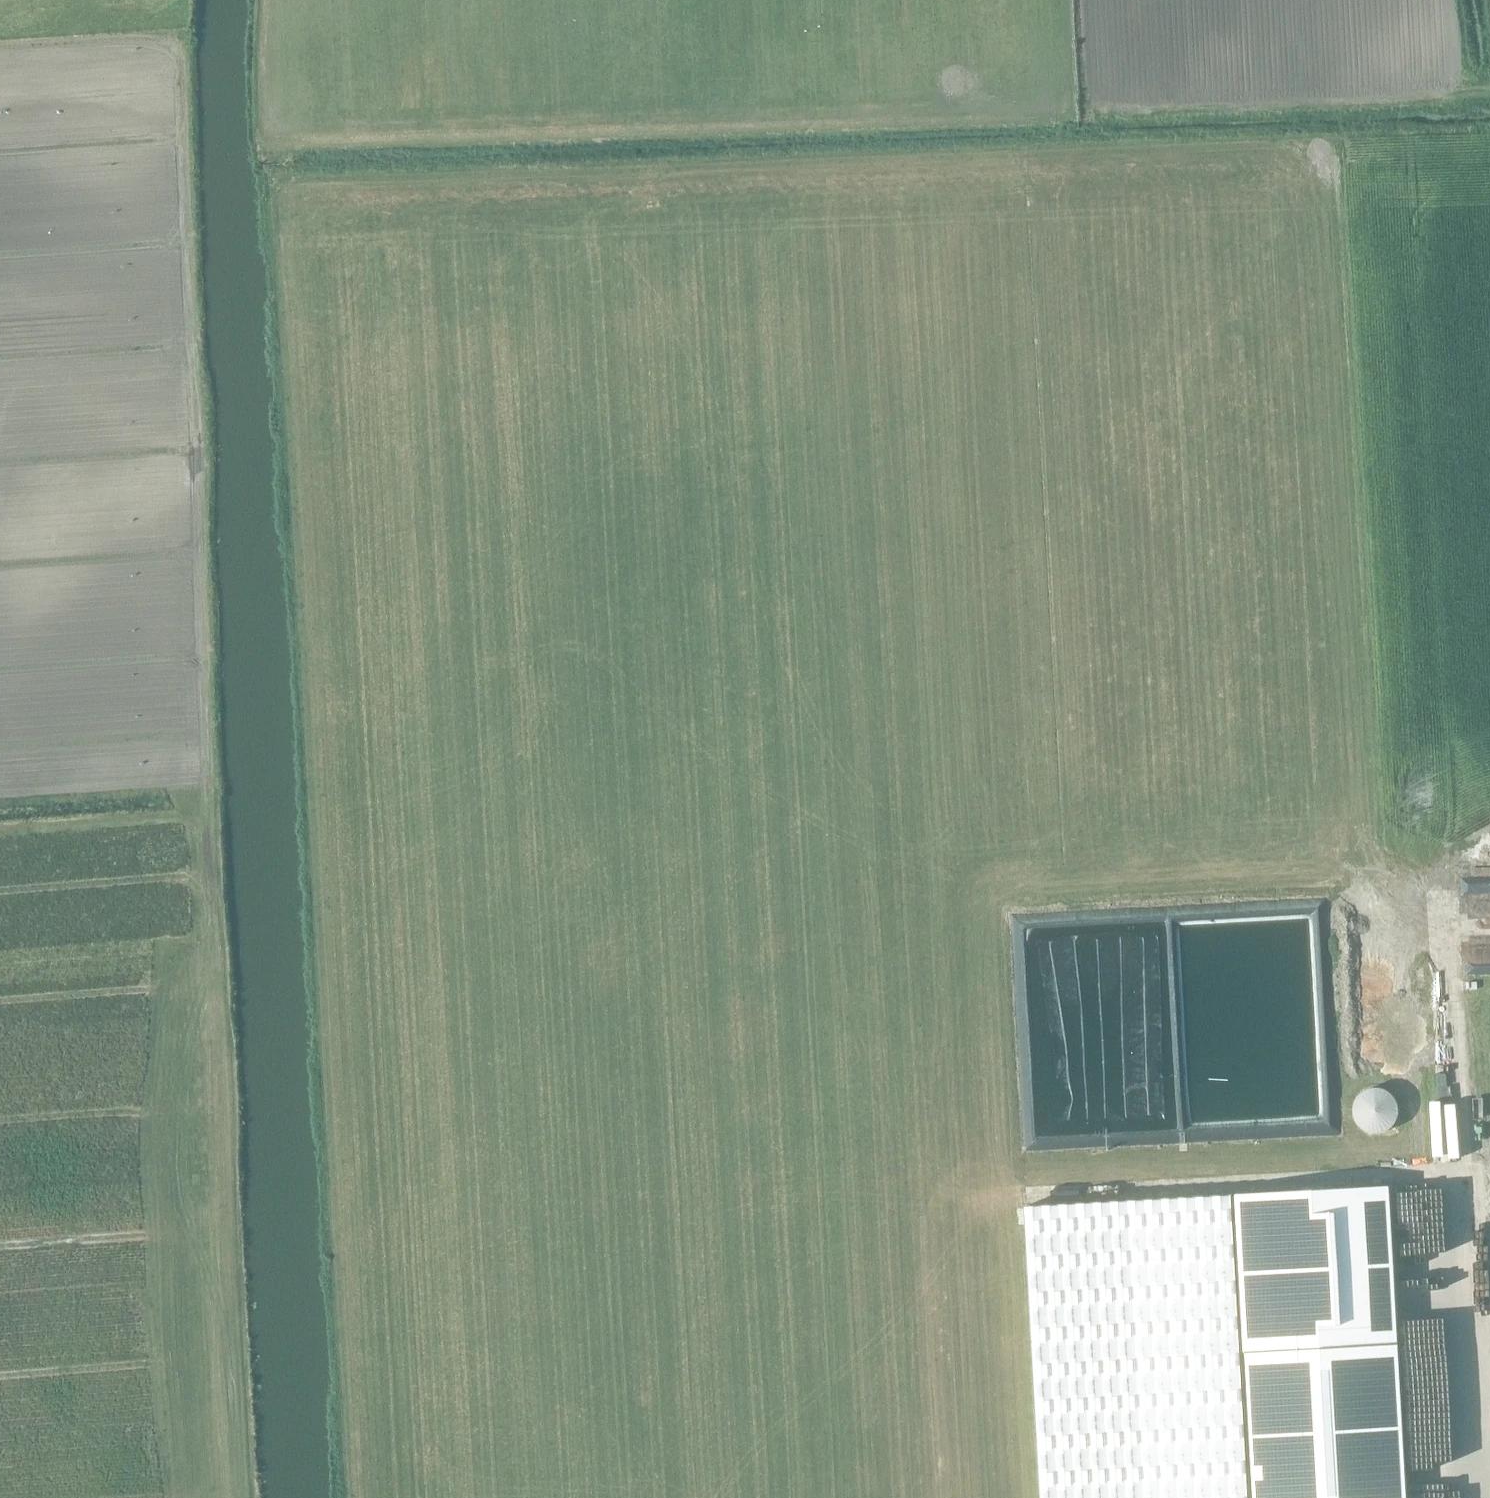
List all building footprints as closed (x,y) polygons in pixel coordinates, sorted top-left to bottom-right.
[(1239,1194),(1247,1352),(1395,1344),(1387,1185),(1239,1194)] [(1239,1330),(1231,1195),(1135,1201),(1025,1207),(1039,1461),(1041,1497),(1248,1497),(1239,1330)] [(1395,1344),(1247,1352),(1255,1497),(1404,1497),(1395,1344)]
